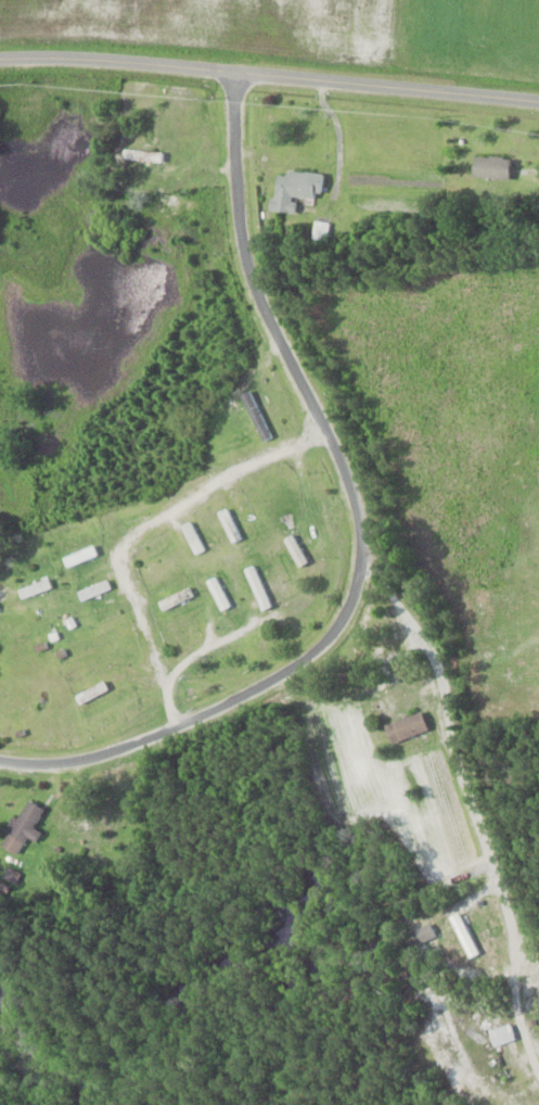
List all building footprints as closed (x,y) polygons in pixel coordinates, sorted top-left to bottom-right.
[(154,150),(126,150),(126,159),(154,159),(154,150)] [(474,178),(511,178),(511,157),(474,157),(474,178)] [(277,174),(273,210),(295,213),(297,197),(320,200),(323,174),(289,170),(288,176),(277,174)] [(328,223),(315,223),(314,239),(328,239),(328,223)] [(219,513),(234,543),(242,538),(228,509),(219,513)] [(183,526),(197,555),(206,550),(192,522),(183,526)] [(284,540),(300,567),(309,561),(292,534),(284,540)] [(99,555),(95,545),(65,558),(69,568),(99,555)] [(244,570),(264,611),(273,607),(254,565),(244,570)] [(209,580),(220,611),(230,608),(219,577),(209,580)] [(20,590),(23,599),(54,588),(51,579),(20,590)] [(79,592),(83,601),(112,589),(108,580),(79,592)] [(160,602),(163,611),(193,597),(189,588),(160,602)] [(76,696),(80,704),(108,690),(104,682),(76,696)] [(386,727),(393,745),(430,729),(422,711),(386,727)] [(44,810),(28,799),(0,844),(0,845),(16,855),(27,837),(36,842),(42,833),(33,828),(44,810)] [(481,953),(460,913),(451,918),(472,957),(481,953)] [(495,1046),(515,1039),(510,1024),(490,1030),(495,1046)]
